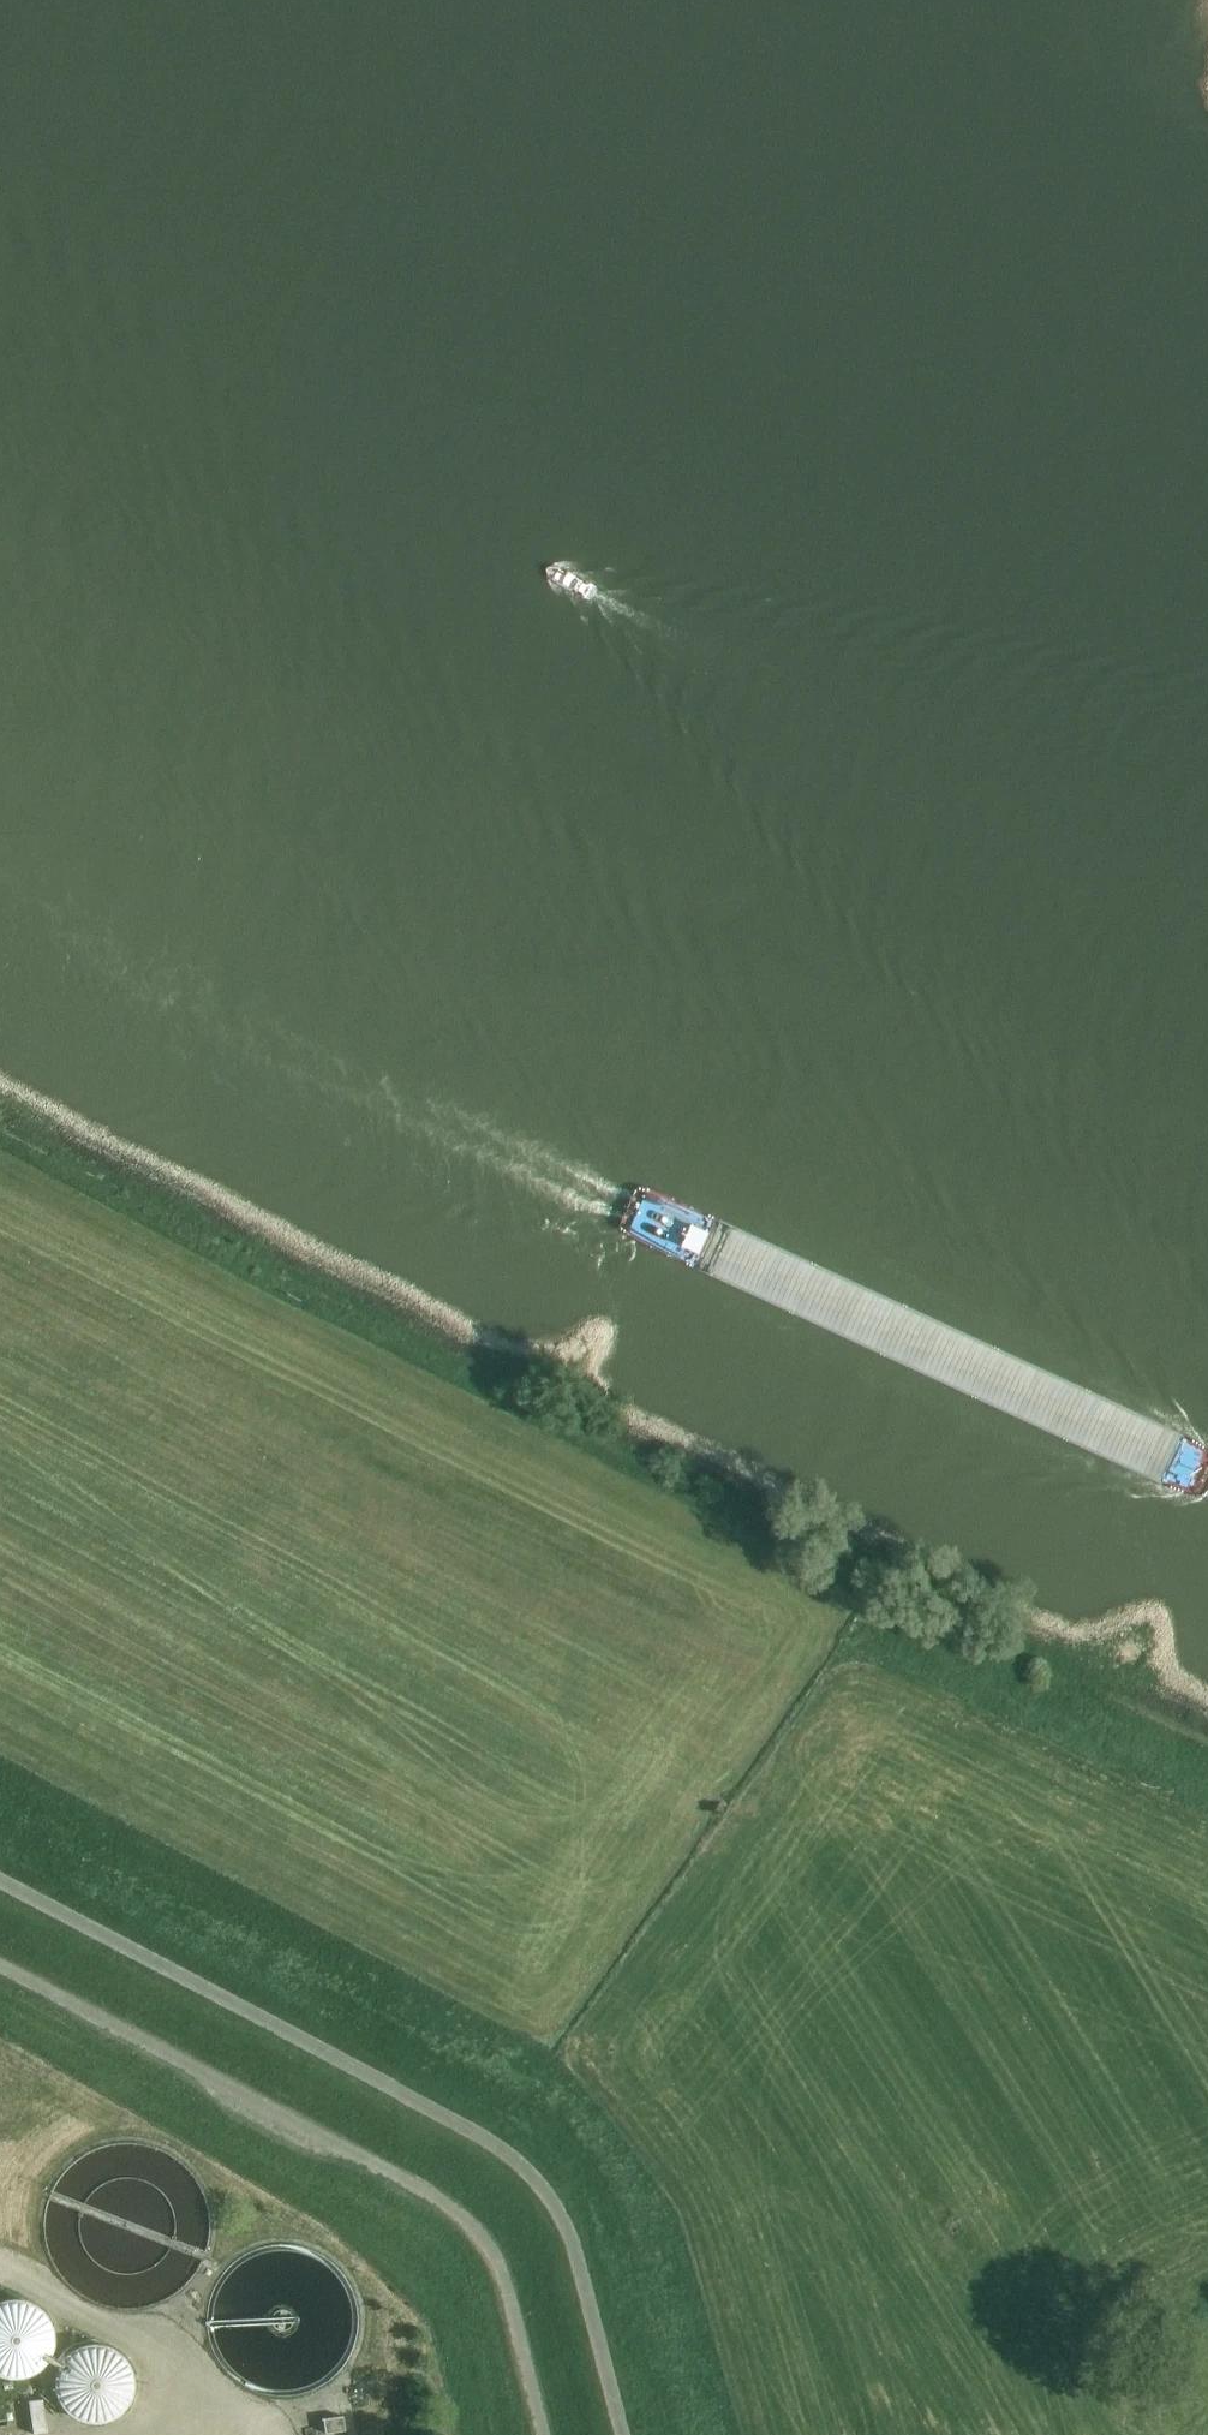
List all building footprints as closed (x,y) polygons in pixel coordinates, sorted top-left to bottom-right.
[(317,2415),(319,2434),(318,2434),(346,2434),(345,2414),(317,2415)]
